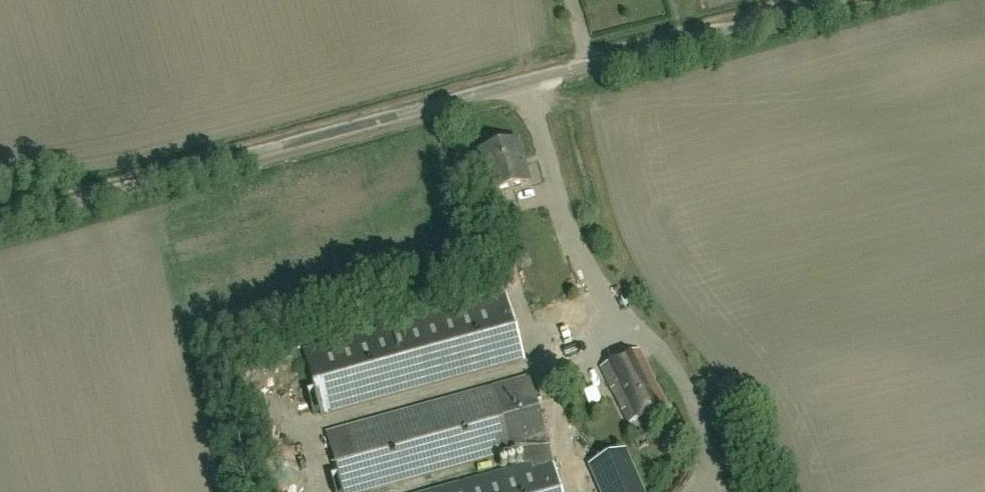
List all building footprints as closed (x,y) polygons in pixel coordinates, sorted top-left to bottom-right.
[(490,195),(529,184),(517,142),(478,153),(490,195)] [(484,201),(488,215),(501,211),(497,197),(484,201)] [(321,415),(524,359),(506,296),(304,352),(321,415)] [(628,424),(666,405),(638,349),(600,368),(628,424)] [(524,465),(427,491),(561,491),(542,424),(529,376),(520,379),(325,433),(339,482),(342,491),(362,491),(359,476),(496,438),(497,441),(507,438),(511,455),(521,452),(524,465)] [(637,450),(648,446),(642,431),(631,435),(637,450)] [(626,450),(600,461),(601,462),(590,467),(601,491),(645,491),(626,450)]
